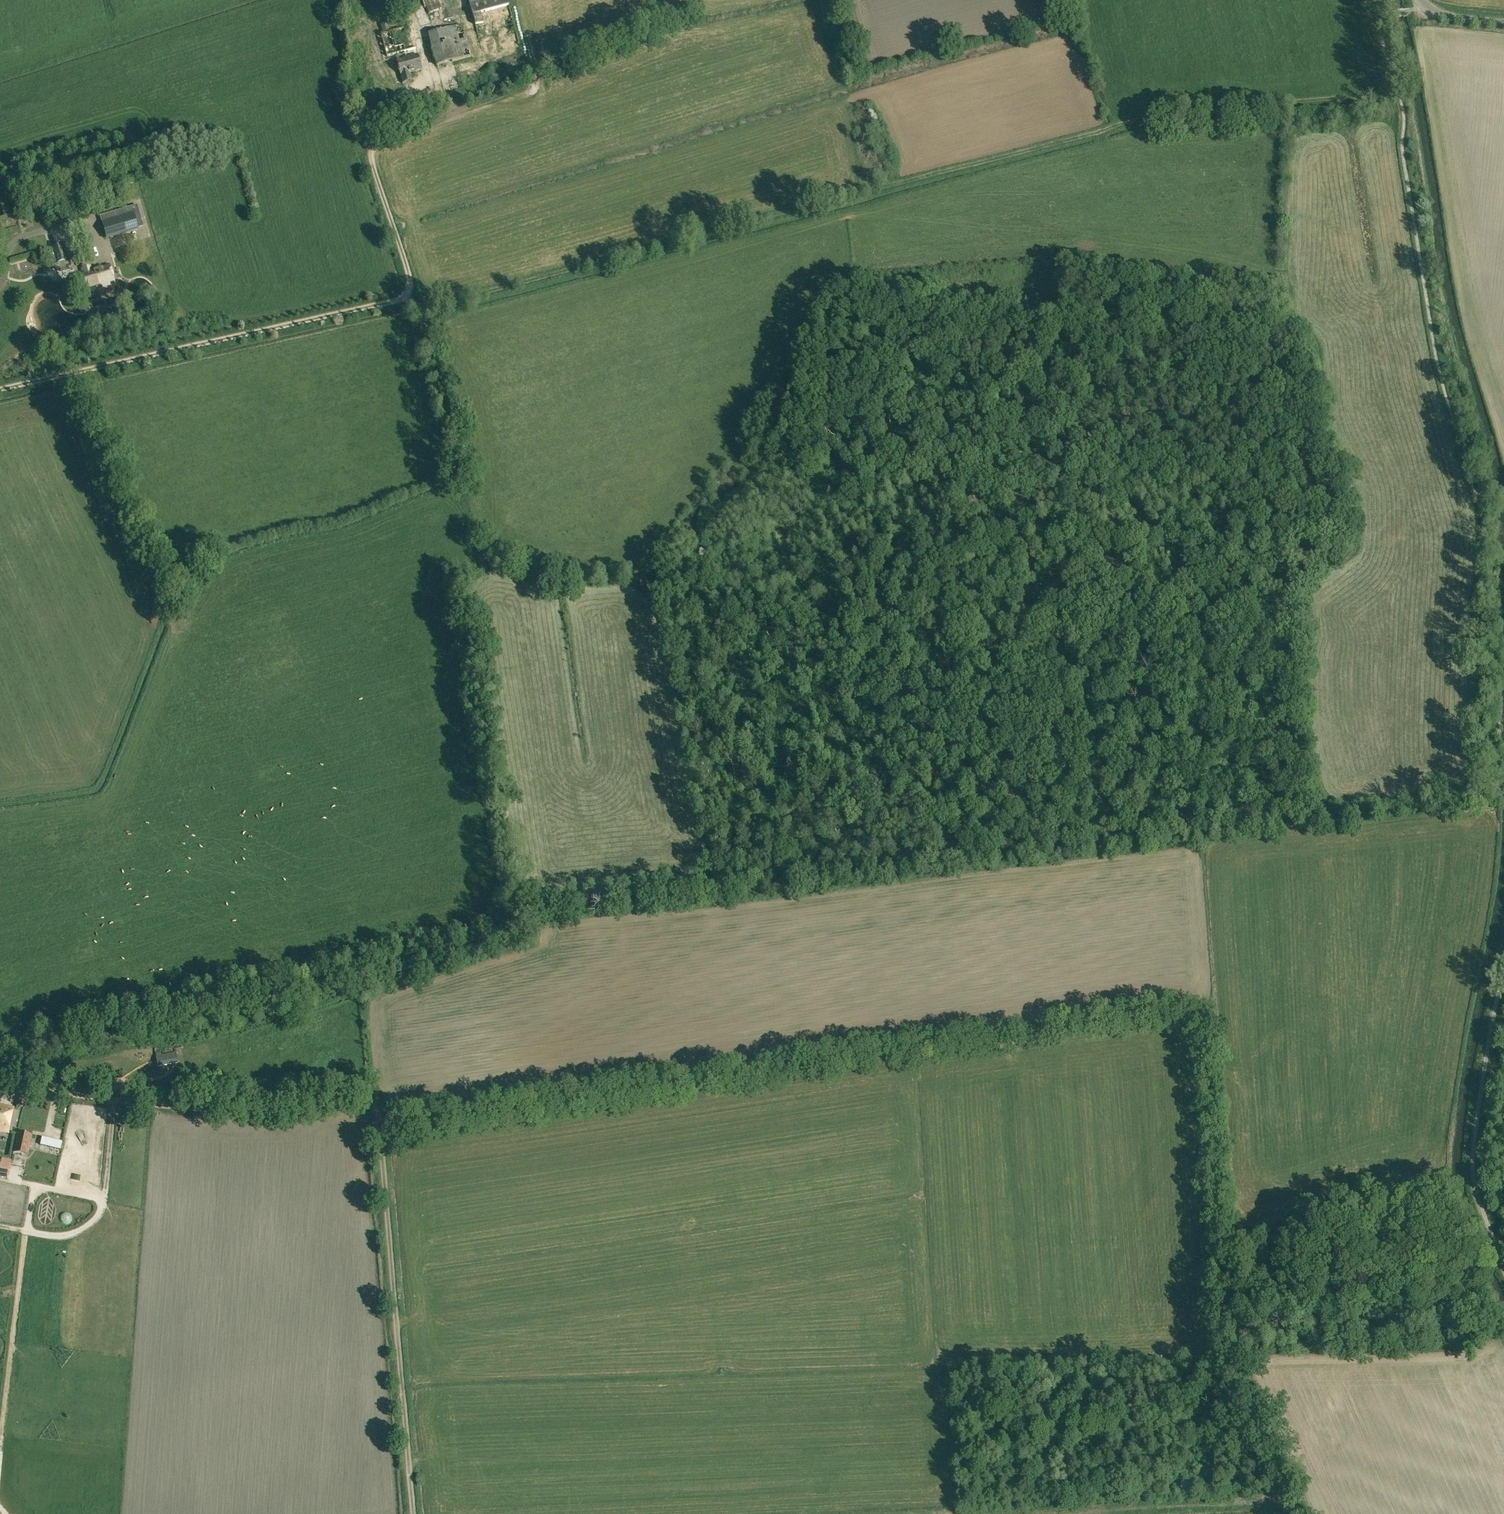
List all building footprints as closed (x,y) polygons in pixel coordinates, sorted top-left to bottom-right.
[(418,19),(421,26),(432,22),(428,13),(442,9),(438,0),(411,0),(418,19)] [(473,16),(481,14),(510,6),(508,0),(468,0),(472,16),(473,16)] [(463,25),(428,34),(436,66),(471,57),(463,25)] [(410,26),(381,34),(387,56),(395,54),(402,83),(412,81),(409,73),(421,69),(410,26)] [(0,202),(0,207),(3,217),(9,216),(4,201),(0,202)] [(117,216),(101,221),(106,240),(138,230),(132,208),(116,213),(117,216)] [(63,244),(51,248),(56,264),(68,260),(63,244)] [(83,273),(78,274),(84,292),(114,283),(109,265),(91,270),(90,267),(82,269),(83,273)] [(176,1052),(156,1056),(158,1067),(178,1063),(176,1052)] [(8,1133),(13,1108),(0,1105),(0,1131),(8,1133)] [(17,1132),(13,1153),(28,1156),(33,1135),(17,1132)] [(8,1178),(11,1160),(0,1158),(0,1176),(8,1178)]
